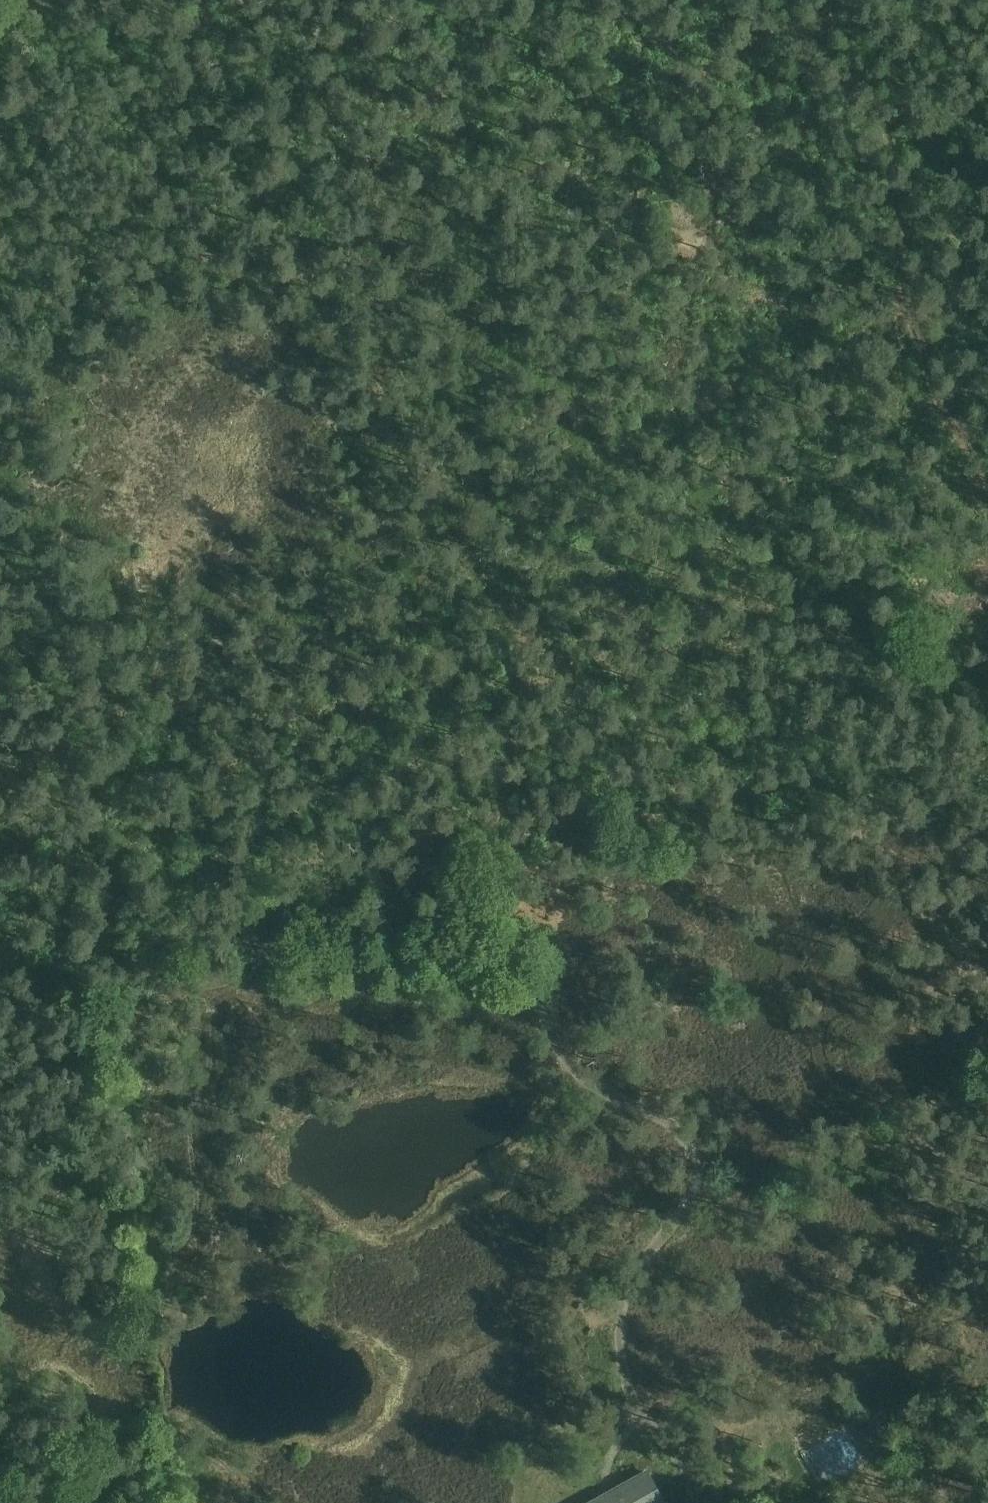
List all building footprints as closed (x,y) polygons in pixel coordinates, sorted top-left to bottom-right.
[(647,1470),(589,1502),(666,1502),(647,1470)]
